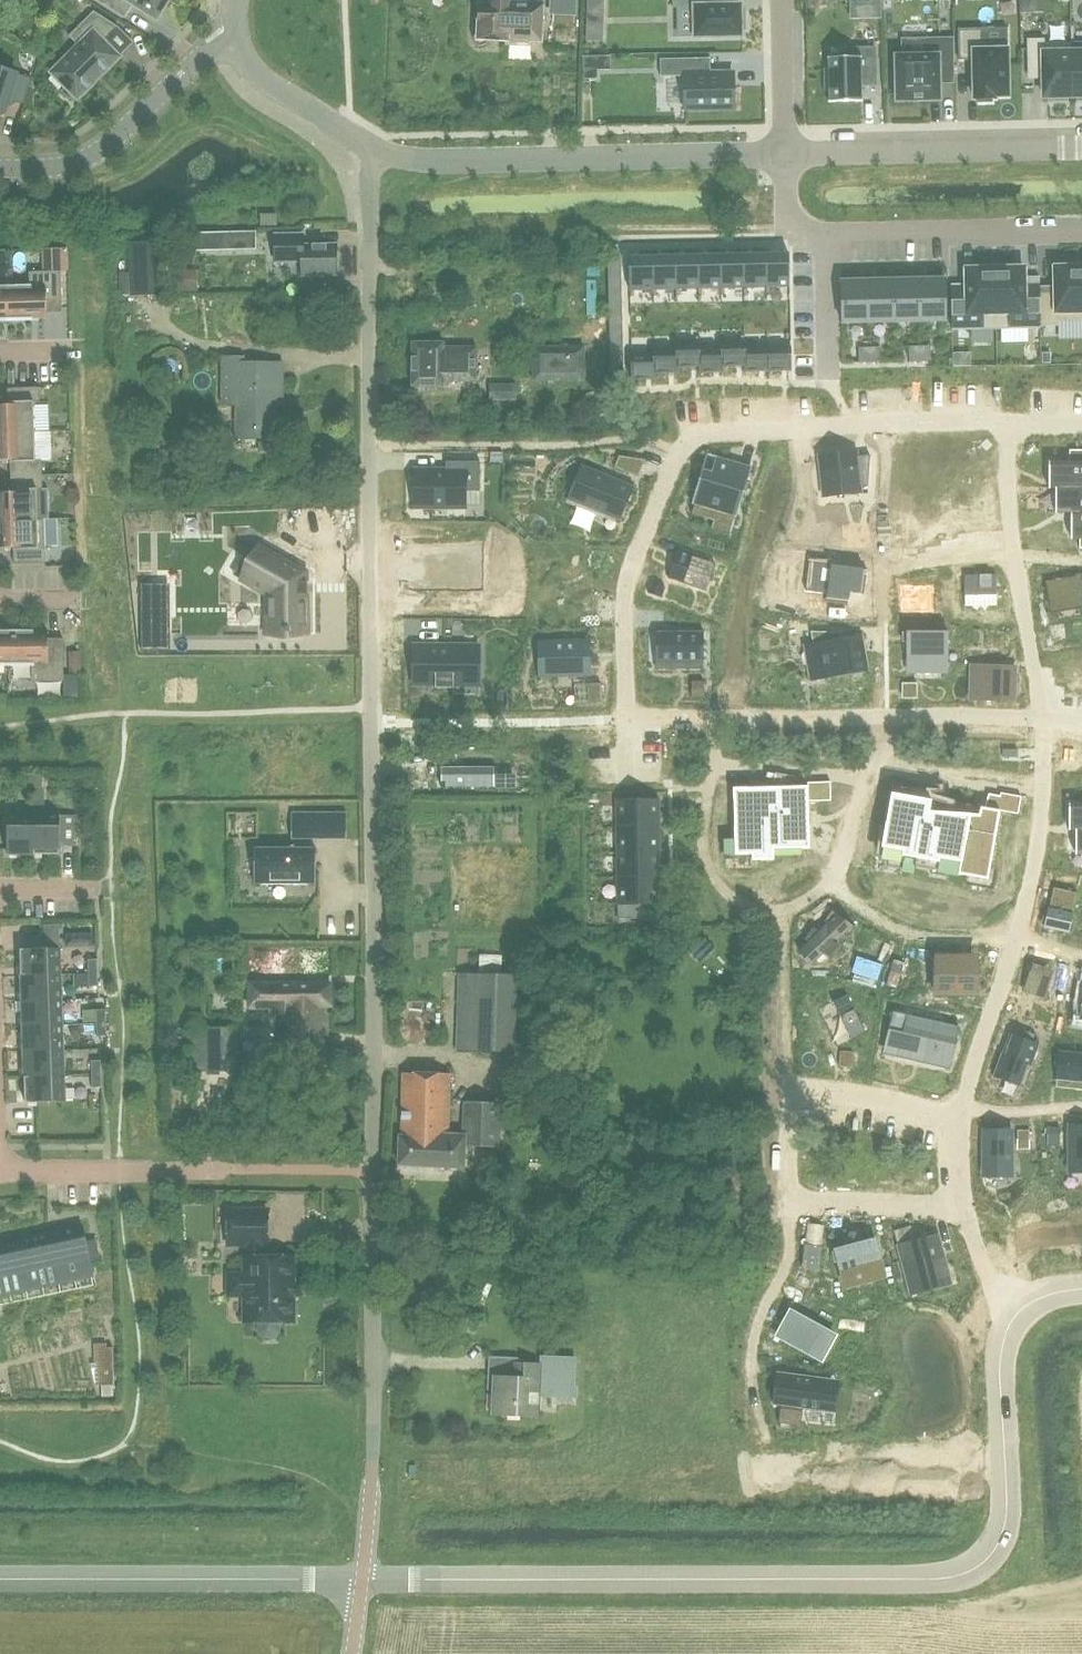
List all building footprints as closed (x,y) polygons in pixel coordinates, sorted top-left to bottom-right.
[(157,20),(169,0),(96,0),(124,18),(132,4),(157,20)] [(528,42),(541,42),(543,3),(492,0),(492,6),(480,5),(478,38),(506,40),(506,44),(528,46),(528,42)] [(586,25),(603,25),(604,0),(587,0),(586,25)] [(740,3),(726,4),(726,0),(671,0),(671,8),(675,8),(676,37),(690,37),(690,40),(741,39),(741,32),(744,32),(744,10),(740,10),(740,3)] [(882,0),(851,0),(851,18),(882,18),(882,0)] [(1028,12),(1027,0),(1019,0),(1019,12),(1028,12)] [(118,26),(94,11),(69,35),(78,45),(51,72),(66,87),(61,91),(69,99),(73,95),(77,99),(120,57),(104,41),(118,26)] [(981,28),(958,29),(959,59),(973,59),(974,99),(977,98),(977,102),(992,102),(992,98),(995,98),(995,96),(1008,96),(1007,41),(981,42),(981,28)] [(896,56),(897,100),(939,99),(939,74),(954,74),(953,41),(939,42),(939,38),(927,38),(927,39),(928,39),(928,55),(896,56)] [(1072,96),(1071,42),(1044,43),(1044,38),(1027,39),(1027,79),(1043,78),(1043,97),(1048,97),(1048,101),(1067,101),(1067,96),(1072,96)] [(1071,42),(1072,96),(1077,96),(1077,101),(1081,100),(1081,42),(1071,42)] [(876,84),(875,47),(845,48),(845,57),(827,57),(827,58),(829,58),(830,69),(824,69),(825,90),(830,89),(830,100),(828,100),(828,101),(828,102),(862,101),(862,99),(860,99),(860,98),(860,84),(876,84)] [(597,78),(596,56),(584,56),(584,78),(597,78)] [(734,107),(733,73),(710,73),(710,57),(660,59),(660,76),(684,75),(685,108),(734,107)] [(4,114),(8,103),(11,100),(23,104),(31,78),(0,68),(0,112),(4,114)] [(260,225),(276,225),(276,214),(260,214),(260,225)] [(256,231),(242,231),(242,247),(256,247),(256,231)] [(220,232),(194,233),(194,248),(220,248),(220,232)] [(277,262),(304,261),(304,275),(338,274),(337,244),(304,245),(304,234),(276,235),(277,262)] [(131,294),(131,296),(167,296),(166,244),(130,243),(131,271),(119,271),(119,294),(131,294)] [(765,254),(766,288),(769,288),(789,287),(789,253),(765,254)] [(743,254),(720,255),(721,289),(724,289),(743,288),(743,254)] [(743,254),(743,288),(747,288),(766,288),(765,254),(743,254)] [(697,255),(675,256),(675,290),(679,290),(698,289),(697,255)] [(720,255),(697,255),(698,289),(701,289),(721,289),(720,255)] [(652,256),(629,256),(630,291),(634,290),(652,290),(652,256)] [(675,256),(652,256),(652,290),(656,290),(675,290),(675,256)] [(1039,292),(1040,326),(1058,325),(1058,320),(1081,319),(1081,266),(1079,266),(1078,262),(1059,262),(1059,266),(1054,267),(1055,286),(1055,291),(1039,292)] [(966,293),(951,293),(952,330),(996,329),(995,263),(974,264),(974,268),(966,269),(966,283),(966,293)] [(1015,263),(995,263),(996,329),(1040,328),(1040,326),(1039,292),(1024,292),(1024,276),(1024,267),(1015,267),(1015,263)] [(196,269),(173,270),(173,291),(197,291),(196,269)] [(30,288),(6,288),(7,318),(47,317),(47,312),(62,311),(61,271),(29,271),(30,288)] [(919,278),(893,279),(894,322),(919,321),(919,278)] [(944,278),(919,278),(919,321),(945,320),(944,278)] [(867,279),(841,280),(842,323),(868,322),(867,279)] [(893,279),(867,279),(868,322),(894,322),(893,279)] [(444,343),(413,343),(412,386),(443,386),(443,382),(476,382),(477,348),(444,348),(444,343)] [(676,349),(676,368),(699,368),(699,349),(699,343),(695,344),(676,344),(676,349)] [(721,349),(721,368),(744,368),(744,343),(740,343),(721,343),(721,349)] [(930,345),(920,346),(920,360),(930,360),(930,345)] [(585,346),(534,348),(534,382),(585,383),(585,346)] [(920,346),(909,346),(909,360),(920,360),(920,346)] [(869,347),(858,347),(859,362),(869,362),(869,347)] [(879,347),(869,347),(869,362),(880,361),(879,347)] [(699,368),(699,373),(721,373),(721,368),(721,349),(717,348),(699,349),(699,368)] [(744,348),(744,373),(766,373),(766,348),(763,348),(744,348)] [(766,348),(766,373),(789,373),(789,348),(786,348),(766,348)] [(672,349),(653,349),(653,354),(654,374),(676,373),(676,368),(676,349),(672,349)] [(1051,363),(1051,352),(1042,352),(1042,363),(1051,363)] [(631,355),(631,379),(654,379),(654,374),(653,354),(650,354),(631,355)] [(244,360),(225,360),(225,406),(240,406),(240,439),(277,439),(277,397),(284,397),(283,365),(244,365),(244,360)] [(491,385),(492,401),(516,400),(516,384),(491,385)] [(35,431),(34,402),(40,402),(39,387),(8,388),(8,404),(0,405),(0,432),(35,431)] [(0,432),(0,460),(10,459),(11,476),(42,475),(42,460),(36,460),(35,431),(0,432)] [(1069,462),(1079,462),(1081,462),(1081,449),(1069,449),(1069,462)] [(855,453),(822,456),(825,495),(858,492),(858,488),(868,487),(872,457),(855,458),(855,453)] [(619,455),(614,467),(630,474),(636,458),(637,457),(637,455),(636,455),(635,458),(619,455)] [(694,504),(691,514),(713,521),(715,514),(732,519),(734,516),(736,517),(747,482),(734,478),(739,463),(716,456),(711,472),(702,469),(692,504),(694,504)] [(444,469),(413,469),(411,506),(464,507),(464,491),(478,491),(479,462),(444,462),(444,469)] [(1049,462),(1049,488),(1056,488),(1056,487),(1079,487),(1079,462),(1069,462),(1049,462)] [(581,465),(567,499),(621,520),(634,487),(581,465)] [(38,519),(44,519),(44,518),(49,518),(48,489),(43,489),(42,475),(11,476),(12,492),(0,492),(0,520),(38,519)] [(1056,513),(1071,513),(1081,513),(1081,487),(1079,487),(1056,487),(1056,488),(1056,513)] [(1071,538),(1079,538),(1081,538),(1081,513),(1071,513),(1071,538)] [(0,520),(0,537),(0,548),(14,547),(14,564),(45,563),(44,519),(38,519),(0,520)] [(868,524),(851,525),(851,536),(869,535),(868,524)] [(250,558),(238,579),(263,593),(264,632),(306,633),(305,569),(264,545),(257,562),(250,558)] [(480,551),(414,550),(413,587),(480,588),(480,551)] [(678,551),(668,578),(705,591),(715,563),(678,551)] [(862,596),(866,571),(839,565),(838,568),(830,567),(832,562),(810,558),(803,590),(825,594),(823,603),(845,607),(848,593),(862,596)] [(32,572),(32,590),(57,591),(57,573),(32,572)] [(1046,575),(1036,578),(1037,584),(1047,581),(1046,575)] [(995,607),(996,576),(964,576),(964,607),(995,607)] [(1046,582),(1051,610),(1081,605),(1081,591),(1079,576),(1046,582)] [(651,583),(648,593),(662,597),(665,587),(651,583)] [(901,586),(901,613),(934,613),(933,585),(901,586)] [(1052,624),(1041,626),(1044,642),(1062,639),(1061,631),(1053,632),(1052,624)] [(170,625),(142,626),(143,652),(171,651),(170,625)] [(809,638),(803,639),(809,675),(859,664),(853,629),(832,633),(831,629),(807,627),(809,638)] [(905,629),(905,665),(948,666),(948,630),(905,629)] [(532,631),(531,667),(583,668),(583,630),(532,631)] [(1013,641),(1013,633),(1000,632),(1000,640),(1013,641)] [(8,633),(0,633),(0,663),(8,663),(8,633)] [(48,633),(8,633),(8,663),(32,663),(32,681),(63,681),(63,638),(48,638),(48,633)] [(678,639),(678,669),(727,668),(727,637),(678,639)] [(414,648),(414,684),(436,684),(436,689),(454,689),(454,684),(465,684),(465,666),(480,666),(481,648),(414,648)] [(981,667),(980,698),(1012,699),(1013,668),(981,667)] [(79,674),(63,674),(63,681),(63,698),(79,698),(79,674)] [(580,675),(580,687),(593,687),(593,675),(580,675)] [(692,680),(692,697),(703,697),(703,680),(692,680)] [(914,685),(900,685),(900,699),(914,699),(914,685)] [(492,769),(438,769),(439,789),(492,789),(492,769)] [(24,773),(24,787),(33,787),(33,773),(24,773)] [(43,787),(43,773),(33,773),(33,787),(43,787)] [(809,785),(735,786),(736,855),(752,855),(752,861),(773,861),(773,850),(809,850),(808,804),(832,804),(833,785),(810,780),(809,785)] [(881,844),(880,856),(915,862),(914,866),(931,869),(931,865),(951,868),(950,872),(987,878),(1000,810),(980,807),(978,814),(931,800),(923,798),(924,791),(892,786),(884,827),(881,827),(878,843),(881,844)] [(616,800),(616,826),(659,826),(659,800),(616,800)] [(1068,830),(1075,830),(1075,829),(1081,829),(1081,803),(1069,803),(1069,829),(1068,829),(1068,830)] [(346,812),(301,812),(300,839),(346,839),(346,812)] [(7,854),(33,854),(33,815),(7,815),(7,854)] [(33,815),(33,854),(59,854),(59,815),(33,815)] [(616,826),(617,852),(659,851),(659,826),(616,826)] [(311,847),(258,847),(258,884),(311,884),(311,847)] [(617,852),(617,877),(660,877),(659,851),(617,852)] [(617,877),(617,903),(628,903),(638,903),(649,903),(660,903),(660,877),(617,877)] [(1055,888),(1047,926),(1072,931),(1080,893),(1073,891),(1075,883),(1059,883),(1058,889),(1055,888)] [(617,903),(617,918),(628,918),(628,903),(617,903)] [(628,903),(628,918),(638,918),(638,903),(628,903)] [(638,903),(638,918),(649,918),(649,903),(638,903)] [(649,903),(649,918),(660,918),(660,903),(649,903)] [(807,942),(799,949),(812,963),(824,953),(830,957),(838,945),(834,942),(844,933),(848,936),(855,926),(832,910),(824,920),(827,922),(818,931),(813,927),(804,939),(807,942)] [(20,949),(20,974),(60,973),(59,947),(20,949)] [(934,989),(934,991),(970,991),(971,957),(935,957),(935,976),(934,989)] [(87,959),(88,972),(97,972),(97,959),(87,959)] [(1031,964),(1024,987),(1035,991),(1034,995),(1043,998),(1050,979),(1043,977),(1046,968),(1031,964)] [(97,972),(88,972),(88,986),(97,986),(97,972)] [(518,975),(459,972),(457,1050),(516,1053),(518,975)] [(60,973),(20,974),(21,1000),(61,998),(60,973)] [(925,975),(925,989),(934,989),(935,976),(925,975)] [(273,1013),(282,1013),(281,1064),(329,1064),(329,1006),(333,1006),(334,983),(251,983),(251,1008),(273,1008),(273,1013)] [(1068,996),(1066,1010),(1081,1012),(1080,1019),(1079,1019),(1078,1020),(1081,1020),(1081,998),(1068,996)] [(868,1033),(850,997),(837,1004),(856,1040),(868,1033)] [(22,1025),(62,1024),(61,998),(21,1000),(22,1025)] [(96,1023),(106,1023),(105,1009),(96,1009),(96,1023)] [(892,1011),(888,1029),(903,1034),(899,1049),(951,1062),(959,1028),(892,1011)] [(106,1036),(106,1023),(96,1023),(97,1036),(106,1036)] [(62,1024),(22,1025),(23,1051),(63,1050),(62,1024)] [(1001,1054),(994,1076),(1018,1085),(1027,1063),(1031,1064),(1038,1042),(1030,1039),(1032,1033),(1015,1027),(1005,1056),(1001,1054)] [(238,1028),(206,1028),(206,1072),(238,1072),(238,1028)] [(23,1051),(24,1077),(63,1075),(63,1050),(23,1051)] [(1055,1086),(1081,1088),(1081,1054),(1058,1052),(1055,1086)] [(853,1054),(840,1053),(839,1066),(852,1067),(853,1054)] [(91,1060),(91,1074),(101,1074),(100,1060),(91,1060)] [(399,1164),(466,1166),(467,1146),(499,1147),(502,1104),(465,1101),(465,1134),(449,1134),(451,1074),(404,1072),(402,1136),(400,1135),(399,1164)] [(101,1074),(91,1074),(92,1087),(101,1087),(101,1074)] [(63,1075),(24,1077),(25,1102),(64,1101),(63,1075)] [(1070,1173),(1081,1173),(1081,1126),(1070,1126),(1070,1173)] [(1009,1131),(985,1131),(985,1174),(1009,1174),(1009,1131)] [(245,1297),(245,1321),(259,1321),(259,1332),(263,1336),(274,1336),(279,1332),(279,1321),(293,1321),(293,1256),(261,1255),(260,1244),(267,1244),(267,1210),(228,1210),(228,1244),(248,1244),(248,1256),(244,1255),(244,1271),(226,1271),(226,1297),(245,1297)] [(82,1225),(48,1232),(61,1292),(77,1289),(75,1278),(92,1275),(90,1263),(99,1261),(96,1248),(87,1250),(82,1225)] [(910,1227),(895,1231),(898,1242),(913,1238),(910,1227)] [(845,1246),(835,1249),(842,1277),(882,1268),(875,1238),(864,1241),(862,1231),(842,1236),(845,1246)] [(48,1232),(15,1238),(26,1288),(58,1282),(60,1293),(61,1292),(48,1232)] [(937,1236),(899,1246),(912,1292),(949,1282),(937,1236)] [(0,1242),(0,1294),(26,1288),(15,1238),(0,1242)] [(805,1245),(802,1267),(818,1269),(821,1247),(805,1245)] [(791,1310),(778,1335),(812,1354),(827,1328),(791,1310)] [(110,1354),(110,1372),(124,1372),(124,1354),(110,1354)] [(490,1413),(538,1417),(540,1392),(572,1395),(575,1360),(542,1357),(542,1363),(513,1361),(512,1375),(493,1373),(490,1413)] [(831,1379),(777,1372),(773,1403),(780,1404),(778,1422),(800,1425),(803,1407),(827,1410),(831,1379)]
